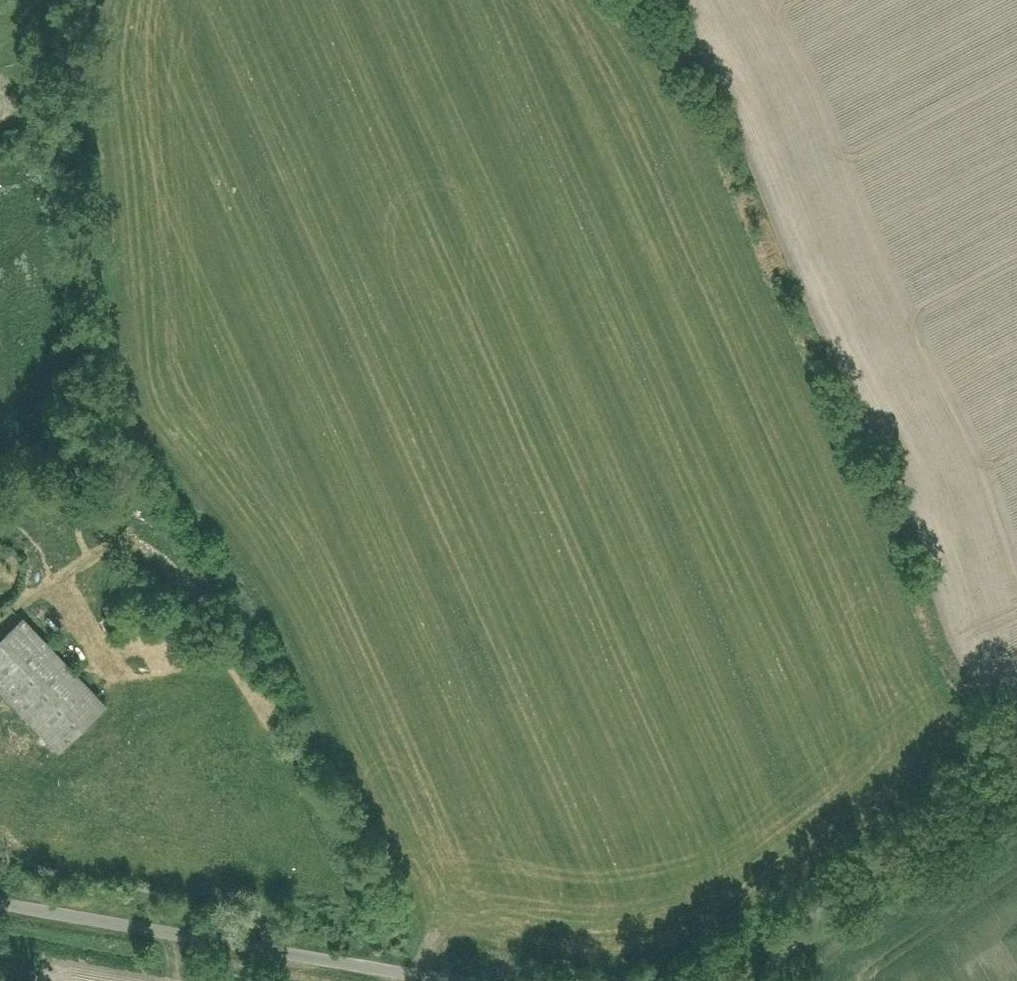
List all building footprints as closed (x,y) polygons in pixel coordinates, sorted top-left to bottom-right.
[(29,618),(0,646),(0,684),(64,750),(111,704),(29,618)]
